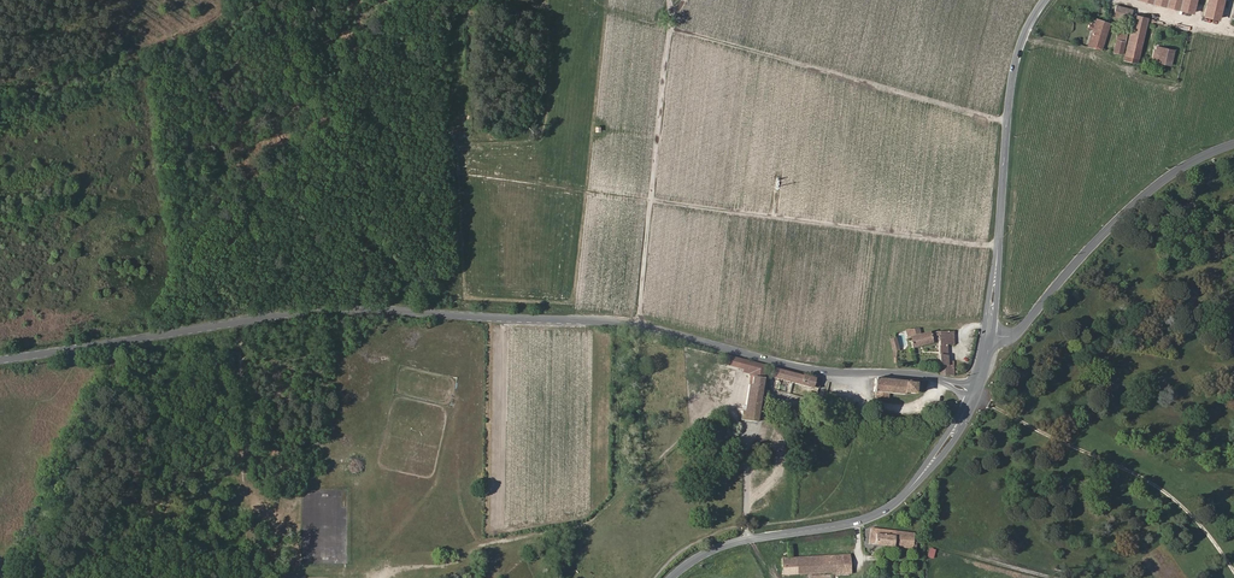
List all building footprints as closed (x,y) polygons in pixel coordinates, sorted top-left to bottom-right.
[(1195,0),(1157,0),(1157,4),(1192,12),(1195,0)] [(1206,6),(1205,14),(1204,15),(1218,19),(1222,0),(1208,0),(1206,6)] [(1131,14),(1132,9),(1115,5),(1113,15),(1130,20),(1131,14)] [(1145,25),(1147,18),(1134,15),(1132,23),(1145,25)] [(1103,37),(1107,23),(1096,19),(1088,46),(1101,49),(1105,38),(1103,37)] [(1138,57),(1145,25),(1132,23),(1125,54),(1138,57)] [(1166,23),(1165,29),(1190,31),(1190,25),(1166,23)] [(1122,54),(1126,35),(1117,33),(1113,52),(1122,54)] [(1170,65),(1174,50),(1156,46),(1155,50),(1154,49),(1151,60),(1170,65)] [(1138,57),(1125,54),(1123,60),(1137,63),(1138,57)] [(954,344),(954,331),(936,332),(930,333),(930,332),(920,334),(918,328),(909,328),(907,329),(911,348),(938,341),(939,341),(939,351),(948,352),(948,345),(954,344)] [(898,350),(895,338),(890,339),(893,351),(896,350),(898,350)] [(954,376),(954,361),(948,361),(948,355),(939,354),(940,374),(949,376),(949,375),(954,376)] [(757,422),(766,366),(723,355),(722,356),(720,363),(754,371),(752,385),(749,385),(745,408),(744,408),(743,411),(742,411),(741,420),(757,422)] [(815,378),(772,367),(770,376),(812,387),(815,378)] [(818,388),(820,380),(815,378),(812,387),(818,388)] [(920,389),(921,388),(920,386),(920,385),(919,384),(918,384),(917,383),(918,379),(905,378),(905,381),(874,378),(873,392),(876,392),(875,398),(888,399),(888,393),(904,394),(906,394),(906,393),(914,393),(915,393),(916,393),(918,393),(919,392),(920,391),(920,390),(920,389)] [(913,541),(914,533),(871,528),(869,543),(875,544),(894,546),(912,548),(913,541)] [(930,547),(927,557),(934,558),(936,549),(930,547)] [(851,573),(850,554),(832,555),(833,574),(851,573)] [(833,574),(832,555),(782,558),(782,575),(833,572),(833,574)]
